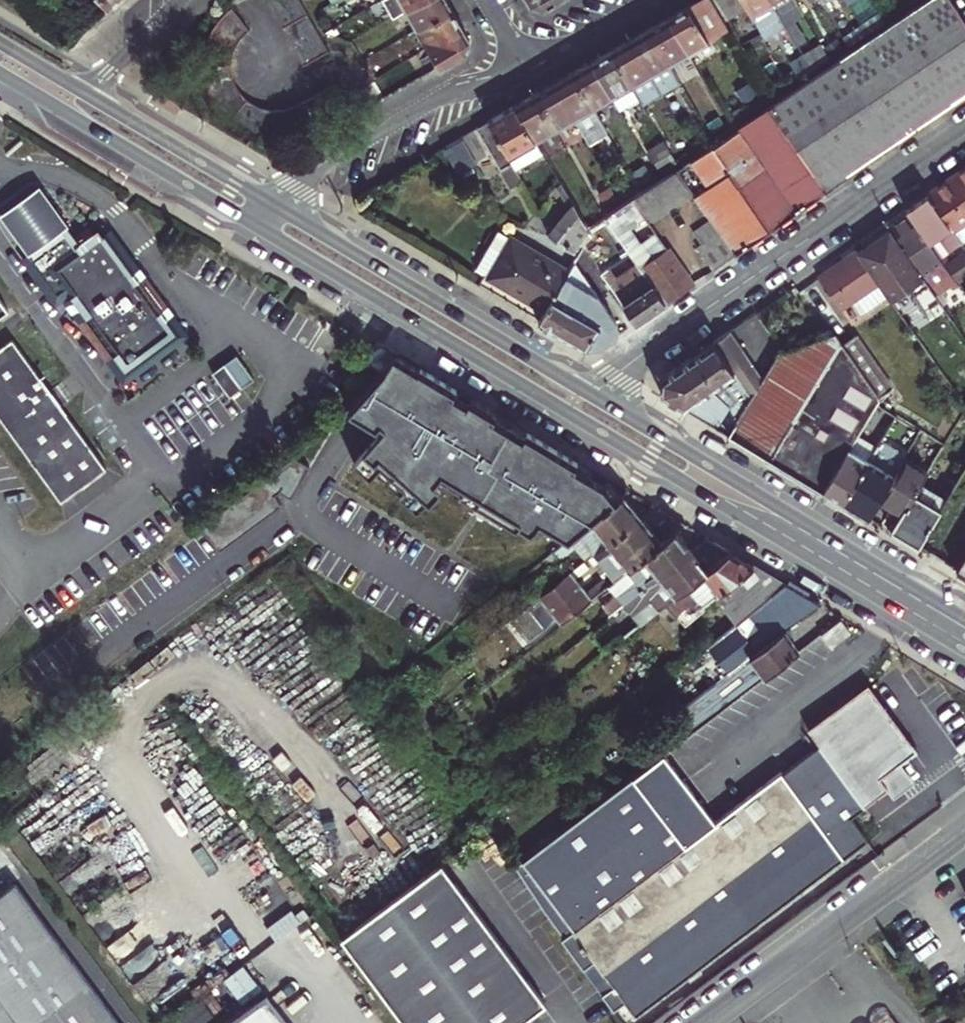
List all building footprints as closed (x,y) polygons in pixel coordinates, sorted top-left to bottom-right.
[(304,65),(328,52),(299,0),(267,0),(304,65)] [(406,11),(425,0),(400,0),(406,11)] [(417,30),(451,10),(446,0),(425,0),(406,11),(417,30)] [(529,4),(529,5),(543,9),(558,0),(526,0),(529,4)] [(728,28),(712,0),(699,0),(670,17),(689,51),(728,28)] [(728,18),(748,7),(744,0),(717,0),(728,18)] [(748,7),(763,32),(765,36),(785,24),(771,0),(744,0),(748,7)] [(769,105),(827,191),(964,97),(964,16),(954,0),(925,0),(769,105)] [(791,35),(794,39),(802,34),(794,19),(783,0),(771,0),(785,24),(791,35)] [(804,13),(796,0),(783,0),(794,19),(804,13)] [(253,103),(245,97),(238,88),(234,77),(232,63),(235,49),(241,39),(249,30),(233,8),(226,15),(214,30),(206,50),(204,67),(206,83),(213,98),(221,112),(236,125),(251,133),(263,136),(274,137),(284,137),(295,135),(306,131),(348,109),(335,85),(298,105),(292,108),(279,111),(266,109),(253,103)] [(417,30),(427,49),(462,29),(451,10),(417,30)] [(670,62),(689,51),(670,17),(650,28),(670,62)] [(661,91),(680,80),(650,28),(631,39),(661,91)] [(462,29),(427,49),(439,69),(464,54),(465,54),(469,40),(468,40),(462,29)] [(631,39),(613,51),(640,99),(642,102),(661,91),(631,39)] [(613,51),(594,61),(613,95),(621,110),(640,99),(613,51)] [(613,95),(594,61),(574,72),(594,106),(613,95)] [(574,72),(555,83),(575,116),(589,141),(598,136),(597,135),(607,129),(594,106),(574,72)] [(575,116),(555,83),(535,94),(555,128),(575,116)] [(555,128),(535,94),(515,105),(535,139),(555,128)] [(535,139),(515,105),(490,120),(509,152),(516,165),(541,151),(535,139)] [(720,231),(736,254),(827,191),(769,105),(739,126),(739,127),(690,160),(709,188),(696,197),(720,231)] [(490,152),(500,170),(512,163),(507,153),(509,152),(490,120),(460,137),(461,138),(473,161),(490,152)] [(461,138),(444,148),(459,174),(476,165),(473,161),(461,138)] [(676,161),(664,140),(649,148),(659,163),(661,161),(665,169),(676,161)] [(663,212),(677,202),(692,190),(677,170),(676,168),(675,168),(660,178),(646,188),(643,190),(633,197),(650,221),(663,212)] [(964,223),(964,169),(927,195),(953,232),(964,223)] [(24,254),(64,225),(35,186),(0,213),(0,221),(24,254)] [(962,245),(953,232),(927,195),(905,210),(908,214),(940,260),(962,245)] [(624,246),(652,225),(650,221),(633,197),(624,203),(606,215),(610,220),(607,223),(624,246)] [(579,238),(588,230),(570,200),(548,232),(578,254),(583,245),(579,238)] [(940,260),(908,214),(890,226),(934,290),(952,278),(944,266),(940,260)] [(871,239),(855,250),(889,299),(890,301),(923,278),(886,224),(869,235),(871,239)] [(128,368),(170,337),(159,323),(162,319),(95,229),(77,242),(64,225),(24,254),(22,256),(56,301),(69,291),(116,354),(117,353),(128,368)] [(545,311),(568,272),(501,232),(500,231),(476,270),(479,271),(545,311)] [(736,254),(720,231),(709,239),(698,247),(713,270),(724,262),(736,254)] [(693,284),(659,236),(654,240),(656,243),(650,247),(657,257),(640,269),(664,303),(693,284)] [(889,299),(855,250),(817,277),(842,313),(853,306),(861,318),(889,299)] [(574,260),(568,272),(545,311),(538,322),(584,349),(599,348),(617,335),(619,328),(617,321),(574,260)] [(602,273),(636,322),(664,303),(640,269),(636,262),(615,277),(609,268),(602,273)] [(8,309),(0,298),(0,315),(8,309)] [(847,448),(877,397),(856,367),(843,348),(834,334),(833,333),(786,351),(783,351),(781,349),(771,365),(762,378),(729,332),(712,343),(750,398),(727,435),(822,491),(847,448)] [(11,338),(0,346),(0,418),(59,500),(105,468),(11,338)] [(857,338),(843,348),(856,367),(877,397),(891,387),(857,338)] [(396,353),(378,342),(365,361),(382,372),(396,353)] [(750,398),(712,343),(660,379),(660,394),(727,435),(750,398)] [(234,352),(210,371),(229,395),(253,376),(234,352)] [(390,418),(395,421),(408,405),(407,404),(427,372),(396,353),(382,372),(380,376),(355,405),(386,424),(390,418)] [(577,461),(427,372),(407,404),(408,405),(395,421),(364,457),(381,472),(391,460),(417,482),(412,488),(430,503),(439,492),(441,494),(452,481),(445,475),(450,470),(473,483),(471,486),(528,520),(530,515),(542,522),(549,517),(551,512),(569,537),(618,497),(605,482),(602,485),(589,477),(591,474),(575,465),(577,461)] [(894,415),(885,410),(874,428),(867,424),(857,441),(864,447),(872,452),(894,415)] [(842,503),(867,460),(847,448),(822,491),(842,503)] [(872,452),(867,460),(842,503),(866,518),(877,500),(899,462),(892,458),(885,471),(873,463),(877,455),(872,452)] [(899,462),(877,500),(901,516),(920,484),(927,473),(902,457),(899,462)] [(901,516),(891,532),(918,549),(940,511),(920,498),(925,488),(920,484),(901,516)] [(946,501),(925,488),(920,498),(940,511),(946,501)] [(618,497),(569,537),(586,559),(588,558),(595,551),(640,514),(623,493),(618,497)] [(595,551),(615,577),(661,539),(640,514),(595,551)] [(602,604),(609,614),(692,548),(675,528),(661,539),(615,577),(608,583),(616,592),(602,604)] [(692,548),(609,614),(615,622),(631,610),(639,622),(727,551),(705,538),(692,548)] [(554,549),(534,565),(541,573),(560,558),(554,549)] [(680,597),(692,612),(715,595),(728,584),(751,566),(727,551),(639,622),(624,634),(630,642),(673,608),(680,597)] [(956,571),(964,577),(964,557),(956,571)] [(558,615),(563,619),(592,595),(578,576),(593,564),(588,558),(586,559),(572,570),(571,569),(540,594),(541,595),(524,609),(528,613),(534,608),(547,623),(558,615)] [(737,623),(760,605),(785,586),(751,566),(728,584),(715,595),(737,623)] [(785,586),(760,605),(737,623),(708,645),(729,672),(783,631),(817,605),(785,586)] [(838,621),(822,633),(834,650),(851,638),(838,621)] [(708,688),(723,708),(798,651),(783,631),(729,672),(708,688)] [(913,747),(865,685),(803,733),(816,751),(860,808),(892,783),(888,778),(899,770),(893,762),(913,747)] [(850,816),(860,808),(816,751),(781,777),(780,775),(718,822),(665,753),(511,867),(560,938),(562,941),(572,934),(633,1016),(741,934),(866,838),(850,816)] [(340,940),(403,1022),(521,1022),(546,1004),(440,864),(340,940)] [(82,980),(7,881),(0,887),(0,1022),(115,1022),(82,980)] [(223,978),(242,1001),(261,987),(242,963),(223,978)] [(235,1022),(283,1022),(266,1000),(235,1022)]
